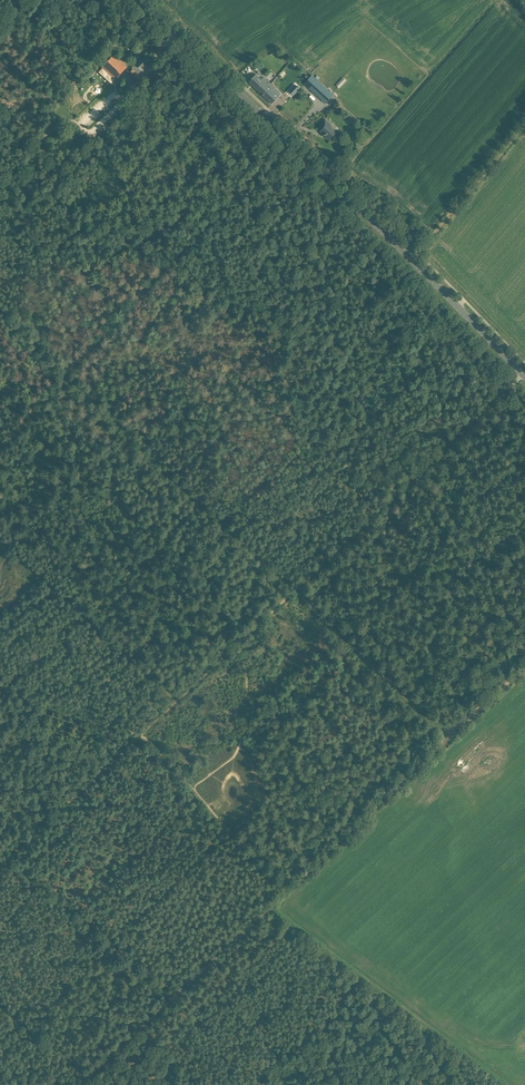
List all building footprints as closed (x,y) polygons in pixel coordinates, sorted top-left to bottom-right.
[(143,70),(146,65),(150,61),(144,55),(136,63),(139,66),(135,71),(133,70),(129,74),(137,82),(141,77),(138,74),(143,70)] [(124,69),(111,57),(104,64),(118,77),(119,74),(124,69)] [(285,77),(289,81),(299,72),(294,68),(285,77)] [(272,103),(276,99),(281,94),(264,77),(261,79),(256,74),(249,81),(272,103)] [(334,94),(312,75),(304,84),(326,103),(334,94)] [(344,77),(337,85),(341,87),(347,79),(344,77)] [(329,139),(333,135),(336,133),(330,127),(331,125),(325,119),(324,121),(320,125),(323,128),(320,131),(329,139)]
